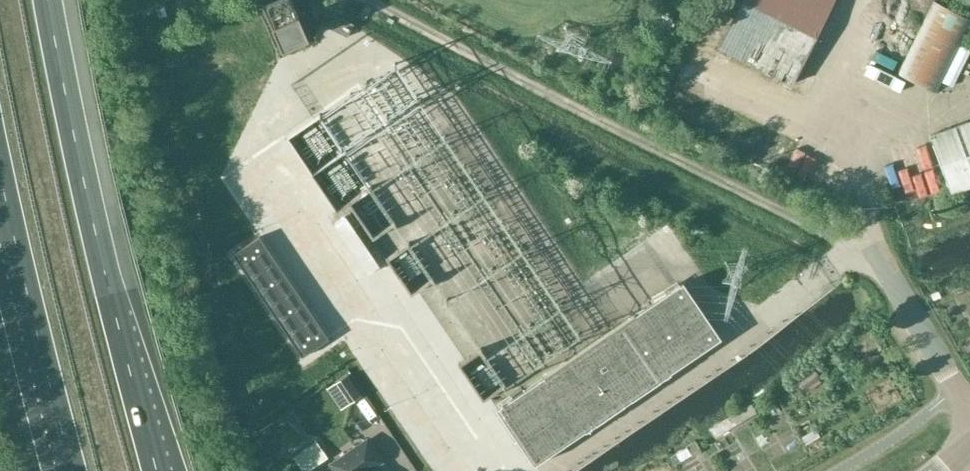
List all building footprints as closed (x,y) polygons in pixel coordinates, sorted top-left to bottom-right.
[(175,0),(154,0),(159,17),(178,12),(175,0)] [(306,37),(290,0),(274,0),(263,5),(282,47),(306,37)] [(833,0),(742,0),(718,48),(791,84),(833,0)] [(969,26),(969,20),(933,2),(897,75),(936,94),(969,26)] [(929,135),(949,194),(969,186),(969,121),(929,135)] [(370,186),(345,150),(311,173),(336,210),(347,202),(347,201),(370,186)] [(372,238),(395,222),(370,186),(347,201),(347,202),(372,238)] [(259,237),(233,254),(302,356),(328,339),(259,237)] [(410,295),(433,279),(408,242),(385,258),(410,295)] [(720,340),(702,312),(682,283),(634,316),(634,315),(543,376),(544,377),(497,409),(516,438),(535,465),(670,373),(720,340)] [(361,396),(347,375),(327,389),(341,410),(361,396)] [(369,470),(381,461),(366,440),(331,464),(336,470),(370,470),(369,470)]
